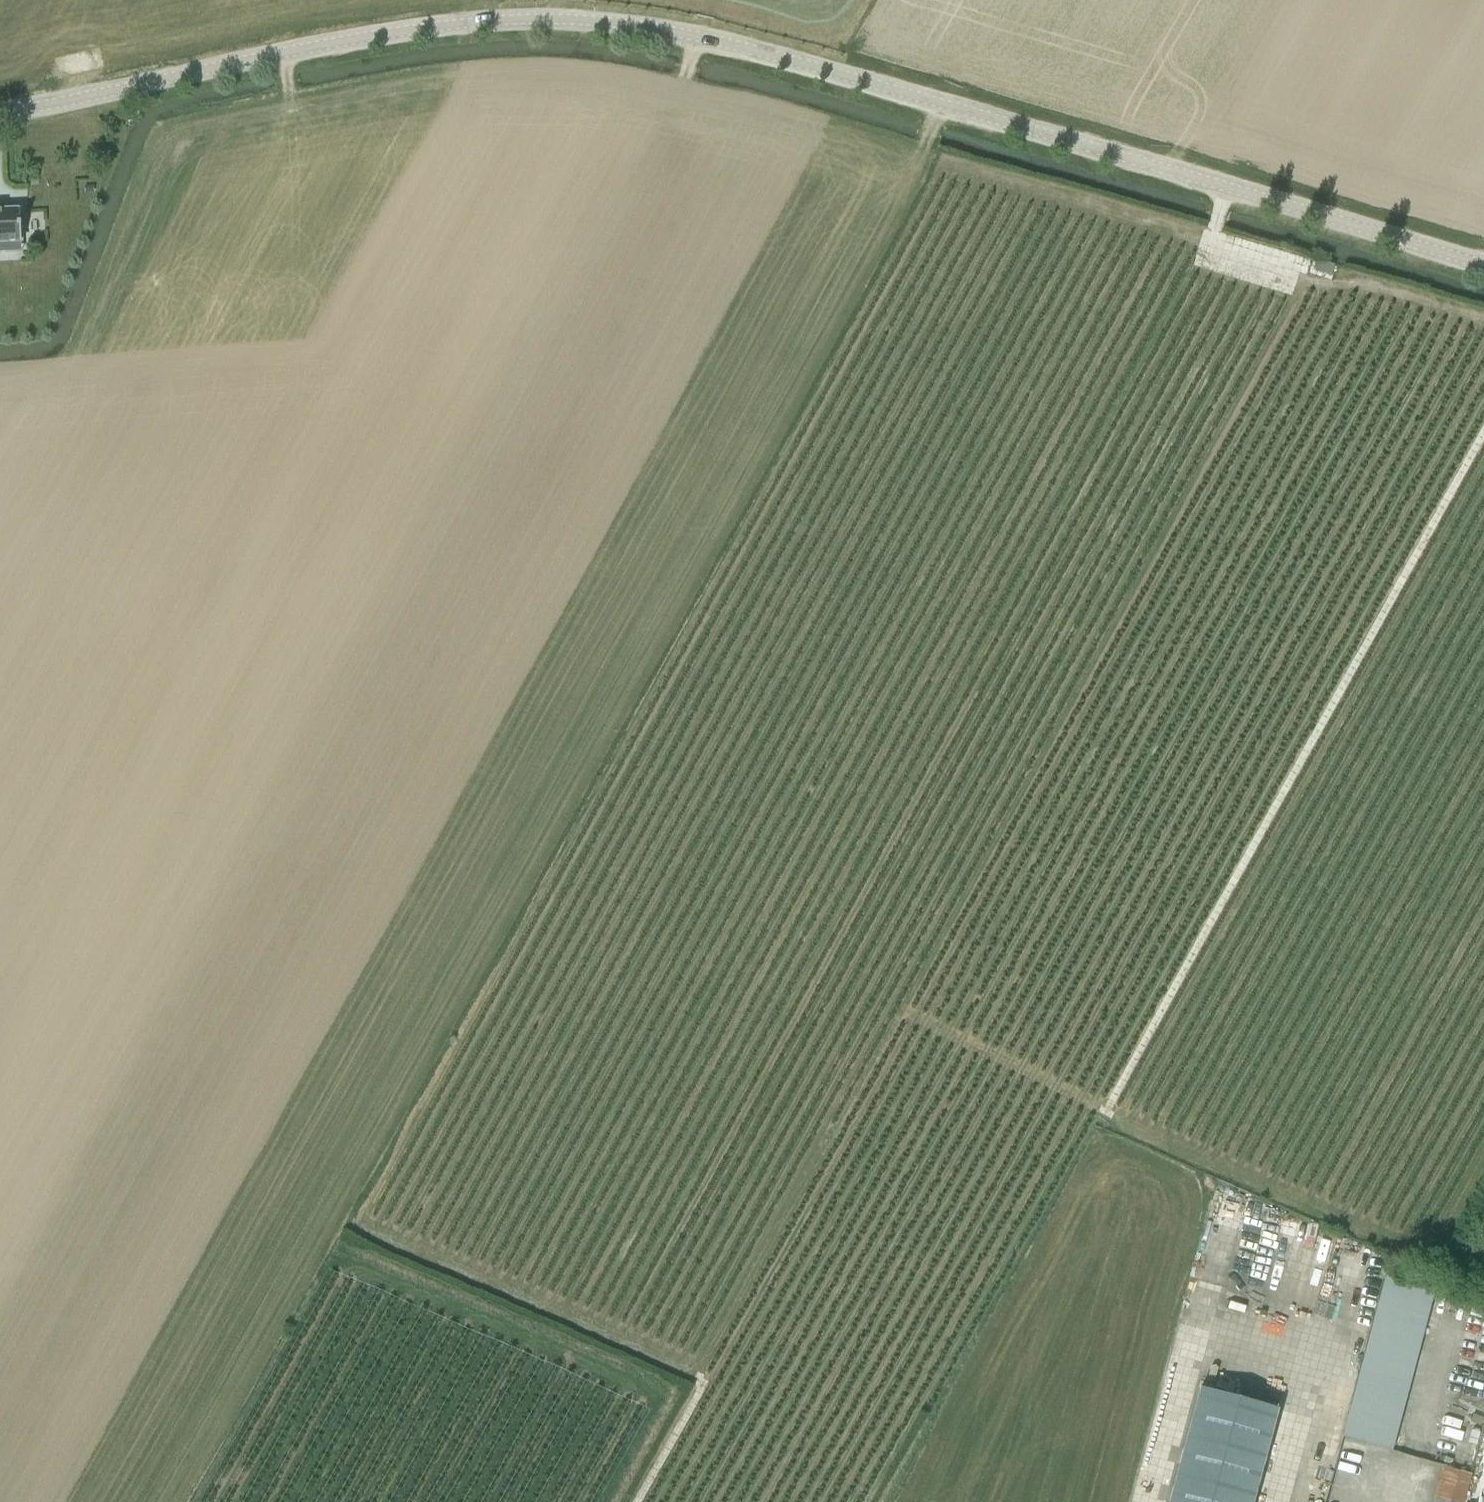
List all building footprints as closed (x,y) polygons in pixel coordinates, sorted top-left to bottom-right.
[(20,210),(1,211),(1,210),(0,210),(0,243),(21,242),(20,210)] [(1313,271),(1332,278),(1335,268),(1317,262),(1313,271)] [(1391,1451),(1433,1290),(1385,1278),(1343,1437),(1391,1451)] [(1174,1482),(1251,1501),(1254,1501),(1279,1410),(1200,1388),(1174,1482)] [(1444,1468),(1435,1501),(1463,1501),(1470,1475),(1444,1468)] [(1169,1501),(1251,1501),(1174,1482),(1169,1501)]
